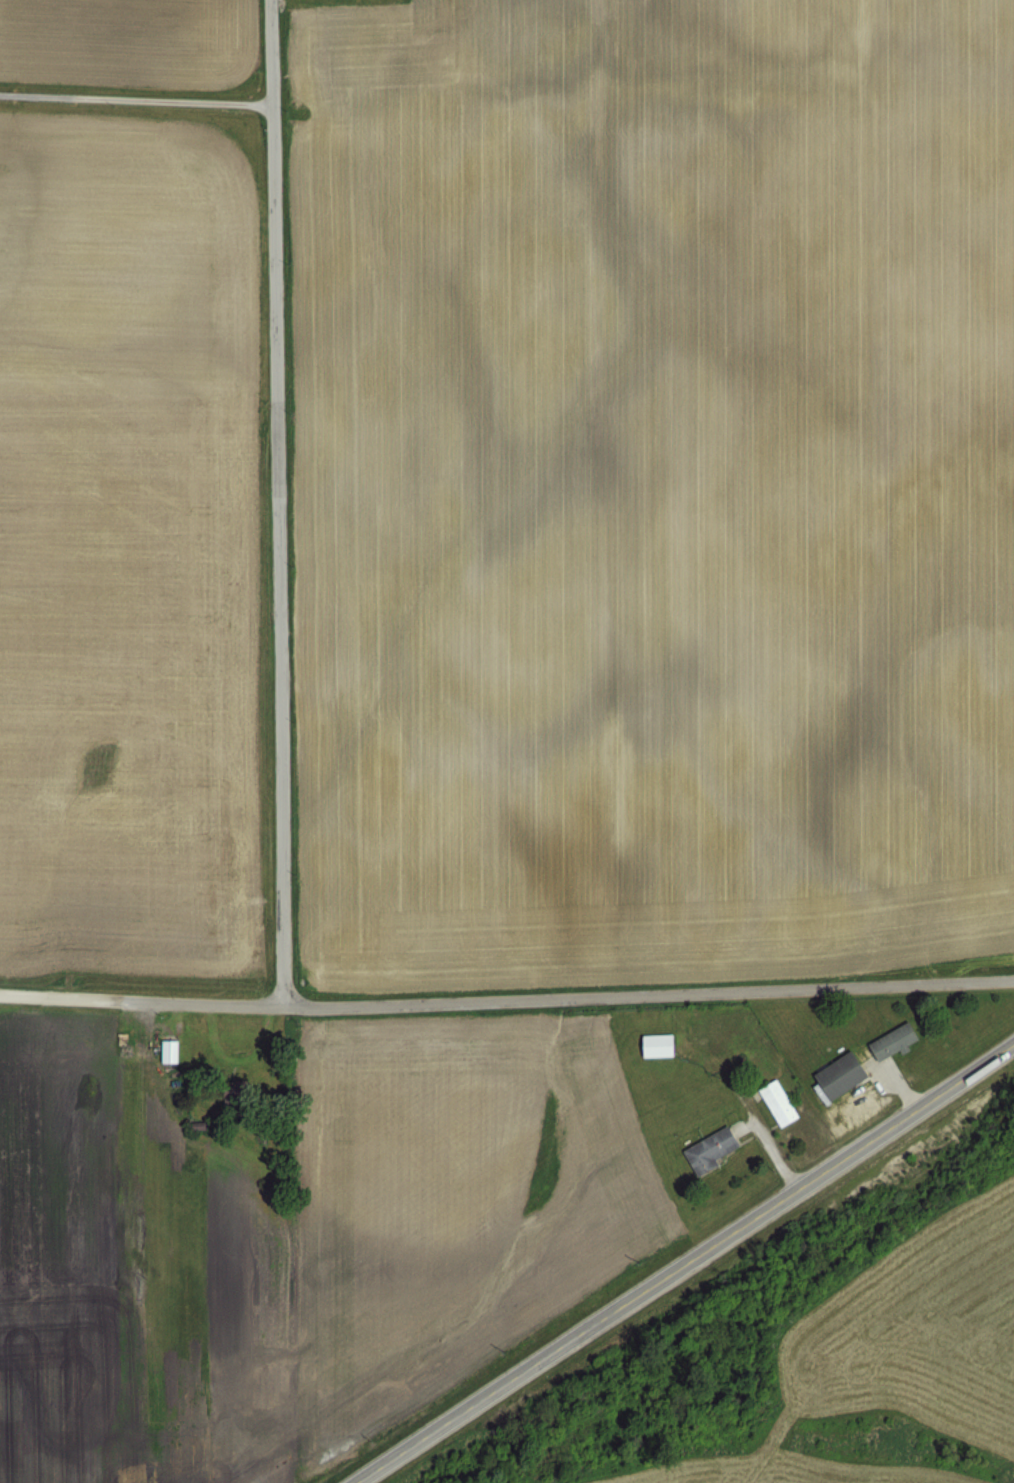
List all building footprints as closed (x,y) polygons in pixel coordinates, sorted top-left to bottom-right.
[(861,1041),(872,1059),(895,1046),(897,1051),(905,1046),(903,1043),(915,1036),(904,1017),(861,1041)] [(636,1031),(638,1056),(668,1054),(667,1032),(636,1031)] [(172,1038),(172,1061),(157,1062),(157,1038),(172,1038)] [(180,1042),(164,1042),(164,1064),(180,1064),(180,1042)] [(807,1073),(812,1081),(807,1085),(819,1103),(863,1073),(844,1047),(807,1073)] [(753,1088),(776,1125),(794,1114),(771,1076),(753,1088)] [(722,1122),(734,1141),(708,1157),(711,1162),(694,1173),(679,1149),(722,1122)]
